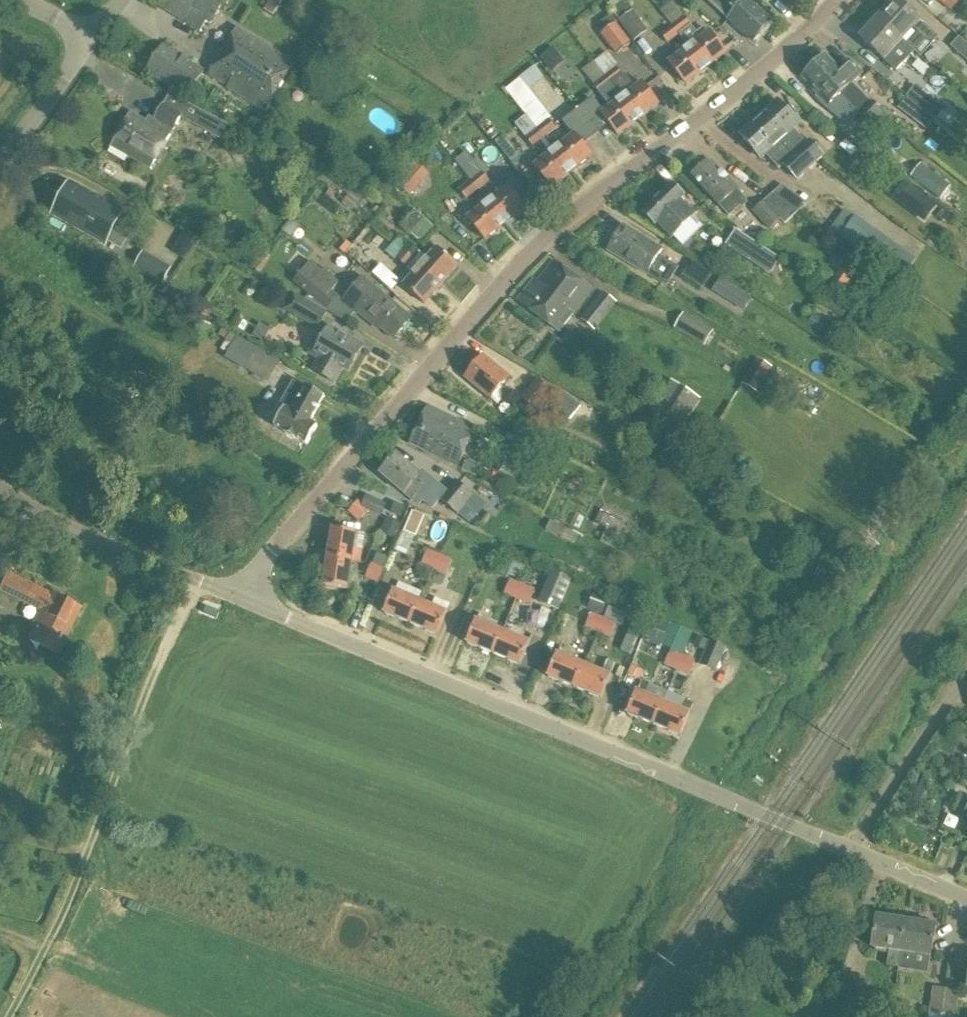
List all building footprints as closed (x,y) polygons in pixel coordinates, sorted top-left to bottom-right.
[(184,25),(186,21),(200,30),(207,20),(210,23),(222,4),(216,0),(199,0),(198,1),(196,0),(168,0),(161,13),(184,25)] [(273,16),(284,0),(271,0),(264,10),(273,16)] [(632,11),(625,0),(610,0),(607,2),(619,20),(632,11)] [(731,17),(729,19),(753,41),(771,22),(748,0),(713,0),(731,17)] [(878,17),(903,40),(915,51),(932,32),(921,21),(920,21),(897,0),(894,0),(878,17)] [(619,20),(634,40),(649,31),(634,10),(632,11),(619,20)] [(674,25),(679,33),(691,25),(685,17),(674,25)] [(915,51),(903,40),(878,17),(861,36),(897,70),(915,51)] [(601,35),(617,56),(632,45),(616,24),(601,35)] [(679,33),(689,46),(706,69),(726,53),(710,31),(706,33),(703,28),(698,32),(692,24),(691,25),(679,33)] [(679,33),(674,25),(662,34),(668,42),(679,33)] [(265,109),(280,86),(294,62),(237,27),(223,51),(209,73),(229,85),(228,87),(265,109)] [(966,60),(966,43),(959,36),(951,45),(966,60)] [(145,70),(187,97),(204,71),(162,44),(145,70)] [(706,69),(689,46),(669,61),(686,84),(706,69)] [(549,66),(559,57),(553,49),(542,57),(549,66)] [(850,104),(862,112),(874,120),(883,112),(855,83),(865,74),(850,59),(839,69),(827,55),(815,66),(850,104)] [(520,77),(521,78),(529,88),(543,77),(535,66),(520,77)] [(850,104),(815,66),(803,78),(818,93),(817,97),(826,106),(848,125),(862,112),(850,104)] [(606,76),(612,84),(623,75),(617,68),(606,76)] [(622,97),(639,119),(659,104),(642,81),(635,87),(624,74),(623,75),(612,84),(622,97)] [(600,92),(612,84),(606,76),(595,85),(600,92)] [(539,128),(548,121),(552,118),(529,88),(521,78),(507,89),(538,129),(539,128)] [(639,119),(622,97),(612,84),(600,92),(599,94),(608,107),(601,112),(618,135),(639,119)] [(908,95),(937,118),(944,109),(916,86),(908,95)] [(814,160),(818,163),(826,156),(811,139),(806,143),(794,129),(799,125),(777,101),(759,117),(793,154),(802,147),(814,160)] [(112,145),(151,168),(170,135),(132,112),(112,145)] [(793,154),(759,117),(741,134),(762,158),(766,154),(779,169),(784,164),(798,180),(818,163),(814,160),(802,147),(793,154)] [(539,128),(545,136),(554,128),(548,121),(539,128)] [(545,136),(539,128),(538,129),(527,137),(533,145),(545,136)] [(555,149),(572,171),(592,155),(575,133),(555,149)] [(503,136),(494,143),(497,146),(508,160),(509,161),(510,162),(518,156),(503,136)] [(572,171),(555,149),(534,164),(552,187),(572,171)] [(693,176),(719,206),(721,204),(728,212),(744,198),(737,190),(738,189),(713,160),(709,163),(708,162),(693,176)] [(410,193),(428,173),(417,162),(398,183),(410,193)] [(911,176),(941,198),(950,186),(921,163),(911,176)] [(471,182),(477,189),(488,180),(482,172),(471,182)] [(71,179),(53,208),(105,238),(122,209),(71,179)] [(904,181),(894,195),(927,219),(937,206),(904,181)] [(467,197),(477,189),(471,182),(461,190),(467,197)] [(643,212),(656,224),(657,223),(671,237),(695,213),(681,199),(684,196),(672,183),(643,212)] [(488,201),(505,223),(525,208),(508,185),(488,201)] [(763,203),(778,220),(783,225),(798,211),(773,194),(763,203)] [(505,223),(488,201),(468,217),(485,239),(505,223)] [(754,209),(770,227),(778,220),(763,203),(762,202),(754,209)] [(937,216),(948,225),(954,217),(942,209),(937,216)] [(828,230),(839,238),(853,217),(843,210),(828,230)] [(402,224),(425,243),(436,231),(413,211),(402,224)] [(853,217),(839,238),(838,239),(899,281),(914,259),(853,217)] [(608,249),(662,282),(674,264),(658,254),(662,248),(624,225),(608,249)] [(726,244),(770,274),(779,260),(736,230),(726,244)] [(403,250),(408,245),(409,244),(400,236),(394,243),(403,251),(403,250)] [(179,250),(198,252),(199,240),(181,238),(179,250)] [(403,251),(394,243),(385,252),(394,260),(397,258),(403,251)] [(403,250),(413,259),(419,253),(409,244),(408,245),(403,250)] [(420,266),(441,284),(457,266),(436,248),(420,266)] [(413,259),(403,250),(403,251),(397,258),(407,266),(413,259)] [(269,256),(264,252),(253,266),(259,271),(269,256)] [(519,299),(559,331),(592,289),(554,261),(538,282),(534,279),(519,299)] [(714,276),(695,262),(684,278),(704,291),(714,276)] [(150,263),(144,274),(160,283),(167,273),(150,263)] [(295,281),(326,308),(336,296),(330,290),(337,283),(326,273),(324,275),(310,263),(295,281)] [(441,284),(420,266),(404,284),(425,302),(441,284)] [(828,289),(840,297),(854,277),(841,269),(828,289)] [(343,301),(356,313),(358,311),(373,324),(375,321),(394,337),(411,318),(363,277),(343,301)] [(712,292),(744,312),(752,300),(719,281),(712,292)] [(582,318),(595,329),(616,302),(603,292),(582,318)] [(302,298),(293,313),(318,327),(326,312),(302,298)] [(805,326),(818,334),(826,322),(813,314),(805,326)] [(694,337),(704,342),(712,328),(702,323),(694,337)] [(312,369),(335,382),(344,367),(349,370),(362,347),(329,327),(316,350),(322,353),(312,369)] [(255,356),(275,366),(278,360),(238,338),(227,357),(249,368),(255,356)] [(466,377),(491,397),(508,376),(484,356),(466,377)] [(745,382),(757,389),(771,366),(758,359),(745,382)] [(521,397),(539,411),(553,392),(536,379),(521,397)] [(274,425),(306,444),(317,426),(310,422),(325,396),(306,386),(305,387),(293,380),(282,400),(287,402),(274,425)] [(661,413),(680,425),(698,397),(679,385),(661,413)] [(552,404),(570,418),(580,405),(562,391),(552,404)] [(410,443),(457,466),(475,428),(428,405),(410,443)] [(579,427),(593,411),(586,405),(572,421),(579,427)] [(495,469),(510,477),(523,452),(508,444),(495,469)] [(381,472),(404,493),(409,487),(418,494),(428,483),(420,475),(421,474),(397,454),(381,472)] [(439,497),(459,513),(474,495),(455,479),(439,497)] [(348,509),(358,520),(367,510),(380,515),(386,501),(368,493),(363,503),(359,498),(348,509)] [(391,511),(400,515),(404,506),(395,502),(391,511)] [(601,510),(596,521),(607,527),(616,532),(622,520),(601,510)] [(424,517),(412,512),(404,531),(416,536),(424,517)] [(401,523),(387,516),(380,531),(395,538),(401,523)] [(546,529),(563,537),(567,528),(551,520),(546,529)] [(329,557),(351,560),(360,561),(362,549),(353,548),(356,532),(333,528),(329,557)] [(445,547),(441,556),(451,560),(464,566),(467,557),(445,547)] [(421,563),(433,568),(439,555),(428,551),(427,550),(421,563)] [(439,555),(433,568),(445,573),(451,560),(439,555)] [(526,566),(503,556),(495,573),(511,580),(519,584),(526,566)] [(351,560),(329,557),(325,585),(326,585),(325,587),(337,589),(337,587),(347,588),(351,560)] [(367,576),(378,581),(383,569),(372,564),(367,576)] [(554,571),(545,593),(542,598),(560,606),(571,578),(554,571)] [(36,609),(29,624),(33,627),(32,630),(60,644),(78,607),(7,572),(0,586),(0,591),(36,609)] [(504,594),(516,598),(519,591),(521,585),(509,580),(504,594)] [(535,591),(522,585),(516,598),(529,604),(535,591)] [(581,603),(600,611),(606,596),(587,588),(581,603)] [(384,612),(411,622),(420,601),(393,590),(384,612)] [(605,616),(616,621),(621,623),(629,604),(613,597),(605,616)] [(420,601),(411,622),(438,633),(446,612),(420,601)] [(585,627),(597,632),(602,619),(590,614),(585,627)] [(670,623),(651,615),(641,639),(660,646),(661,644),(670,623)] [(641,617),(633,626),(622,650),(632,654),(646,619),(641,617)] [(602,619),(597,632),(609,637),(614,624),(602,619)] [(467,641),(493,652),(502,631),(475,620),(467,641)] [(670,623),(661,644),(672,648),(671,649),(683,654),(692,631),(670,623)] [(548,653),(552,631),(544,629),(539,652),(548,653)] [(502,631),(493,652),(520,663),(529,642),(502,631)] [(694,645),(705,650),(709,640),(698,636),(694,645)] [(705,650),(700,664),(716,671),(726,647),(709,640),(705,650)] [(664,664),(676,669),(682,656),(670,651),(664,664)] [(548,675),(574,686),(583,664),(556,653),(548,675)] [(682,656),(676,669),(688,674),(694,661),(682,656)] [(583,664),(574,686),(601,697),(613,667),(605,664),(602,672),(583,664)] [(627,712),(654,723),(663,702),(636,691),(627,712)] [(663,702),(654,723),(681,734),(690,713),(663,702)] [(899,967),(901,951),(906,919),(877,915),(877,916),(869,915),(867,932),(874,933),(872,947),(890,949),(887,965),(899,967)] [(906,919),(901,951),(899,967),(912,969),(915,953),(932,955),(936,924),(906,919)] [(867,978),(855,976),(851,999),(850,1003),(851,1003),(862,1005),(867,978)] [(946,989),(935,987),(930,1016),(942,1016),(946,989)] [(942,1016),(954,1016),(958,991),(946,989),(942,1016)]
